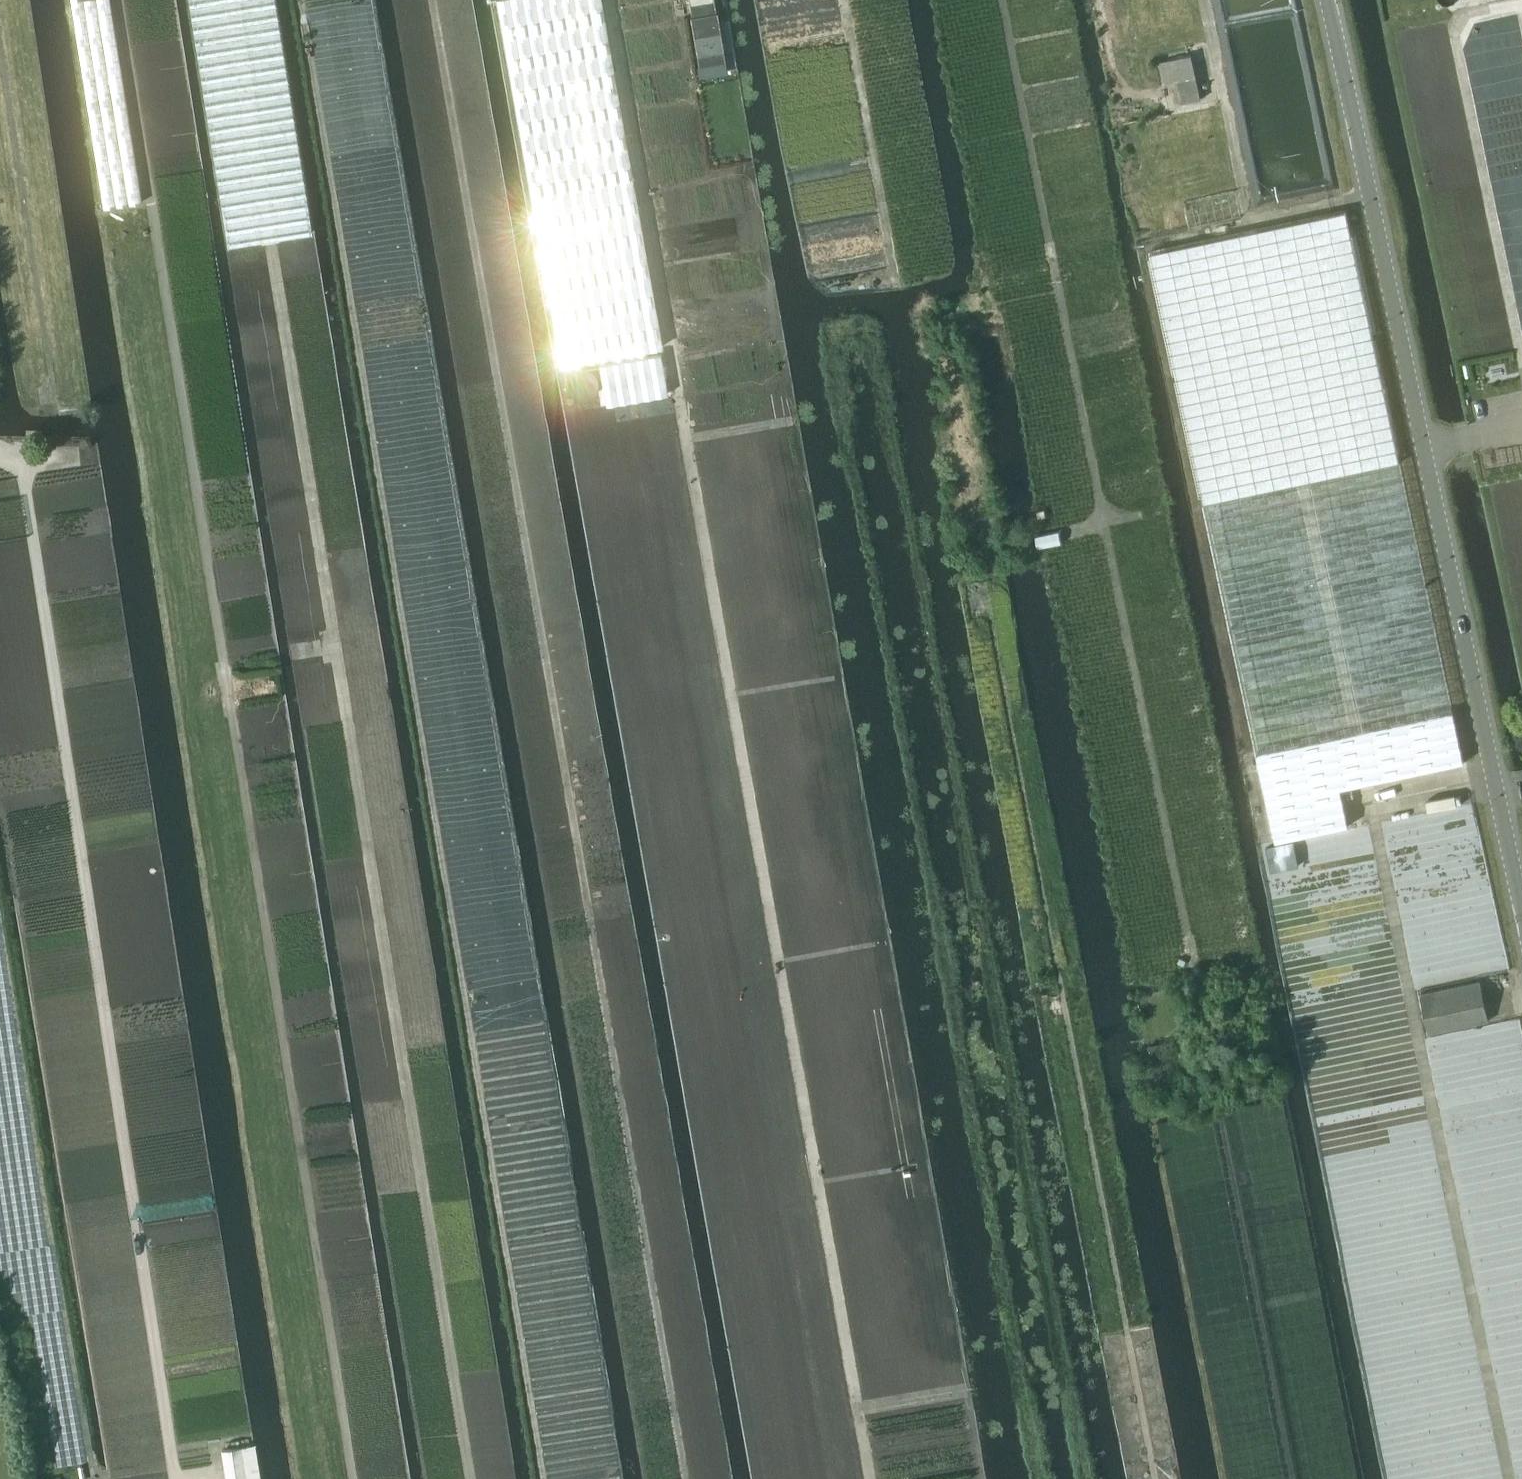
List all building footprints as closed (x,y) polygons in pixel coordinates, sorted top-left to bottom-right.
[(104,210),(142,203),(110,0),(71,0),(104,210)] [(227,245),(263,240),(275,238),(310,232),(274,0),(188,0),(227,245)] [(560,364),(637,350),(649,348),(662,346),(601,0),(496,0),(560,364)] [(724,61),(716,13),(715,13),(713,0),(688,0),(691,17),(699,65),(724,61)] [(1160,63),(1164,83),(1178,80),(1183,105),(1200,101),(1191,56),(1160,63)] [(1307,834),(1319,832),(1349,825),(1341,787),(1464,761),(1403,473),(1387,399),(1384,384),(1360,273),(1352,234),(1349,219),(1346,209),(1265,226),(1245,231),(1151,251),(1156,273),(1211,531),(1277,840),(1307,834)] [(660,352),(598,364),(606,404),(667,393),(660,352)] [(1280,868),(1299,864),(1294,841),(1266,847),(1269,861),(1278,859),(1280,868)] [(1422,995),(1431,1034),(1490,1020),(1480,981),(1422,995)] [(227,1478),(257,1478),(251,1445),(222,1450),(227,1478)]
